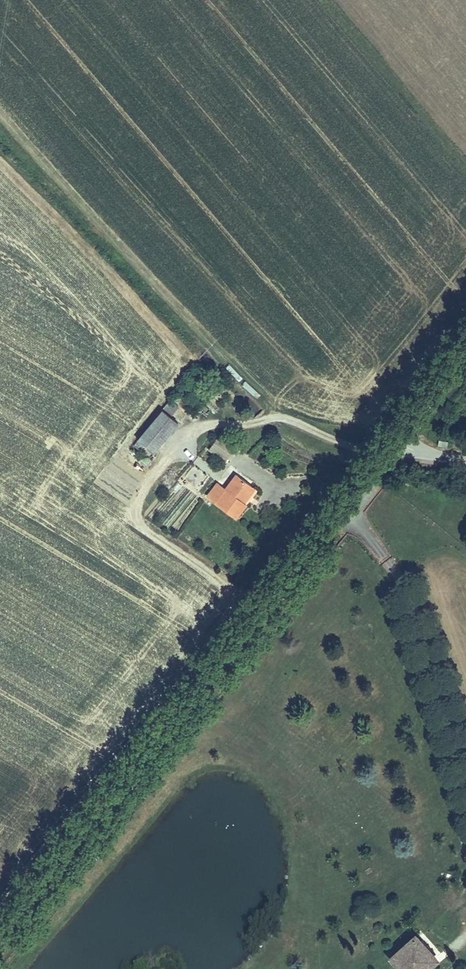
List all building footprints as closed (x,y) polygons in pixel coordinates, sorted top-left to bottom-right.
[(196,315),(202,309),(184,290),(178,296),(196,315)] [(164,406),(139,434),(153,447),(178,418),(164,406)] [(245,505),(242,503),(239,500),(252,484),(237,472),(224,488),(217,481),(206,493),(235,517),(245,505)] [(239,500),(242,503),(256,487),(252,484),(239,500)] [(413,931),(387,956),(400,968),(418,968),(435,954),(413,931)]
